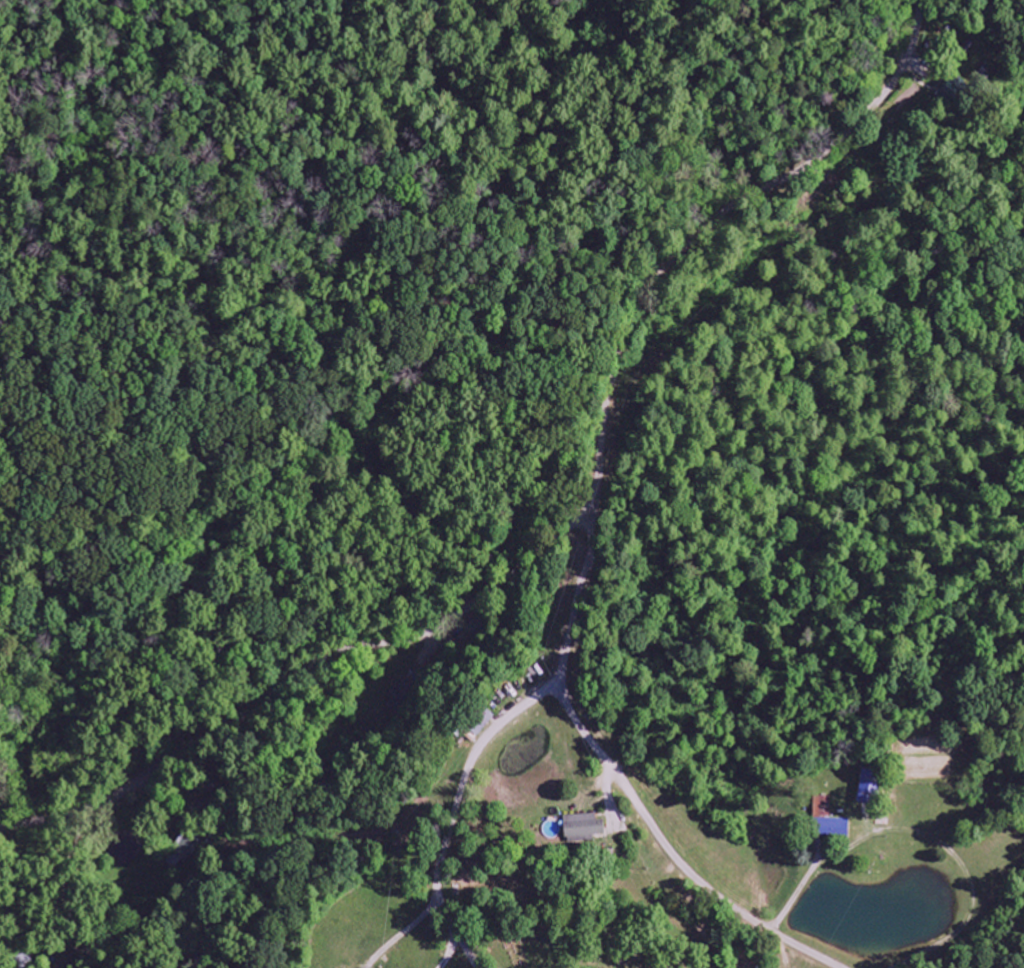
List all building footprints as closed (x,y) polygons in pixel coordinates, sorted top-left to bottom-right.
[(883,773),(864,770),(858,802),(877,805),(883,773)] [(830,797),(816,798),(816,815),(830,814),(830,797)] [(565,816),(566,840),(606,838),(605,820),(597,820),(597,814),(565,816)] [(848,819),(828,820),(828,838),(849,837),(848,819)]
